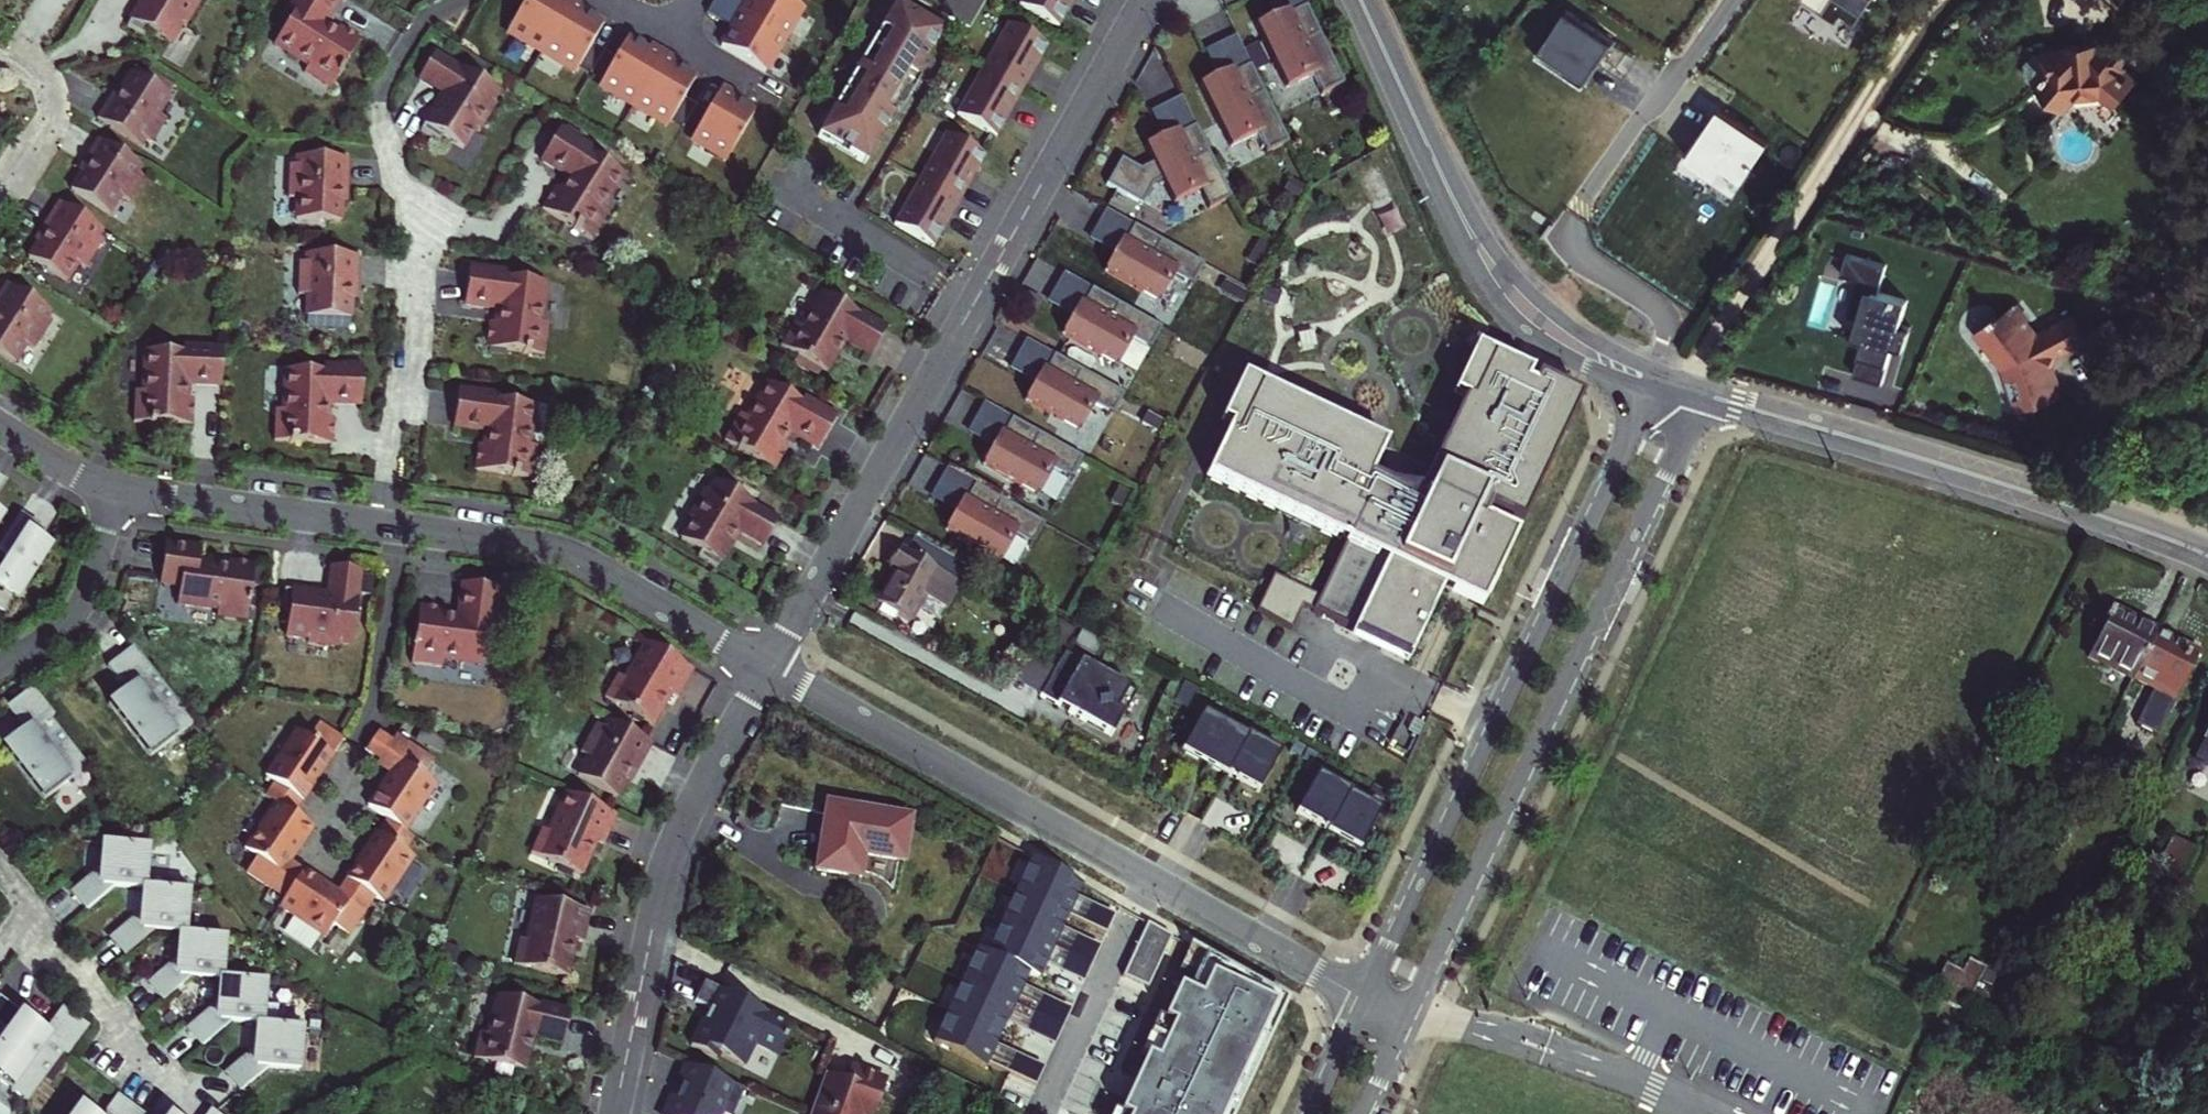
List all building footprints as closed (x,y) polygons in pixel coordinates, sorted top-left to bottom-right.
[(195,0),(142,0),(123,31),(142,42),(146,36),(166,48),(178,29),(183,31),(199,4),(194,1),(195,0)] [(360,38),(338,24),(334,30),(323,24),(337,0),(293,0),(288,8),(293,11),(273,44),(307,65),(303,72),(330,88),(360,38)] [(572,1),(571,0),(527,0),(508,33),(542,53),(572,1)] [(781,0),(749,0),(739,17),(782,42),(801,11),(781,0)] [(941,13),(969,29),(986,0),(949,0),(941,13)] [(1019,4),(1059,26),(1073,0),(1021,0),(1019,4)] [(1274,20),(1305,5),(1303,0),(1265,0),(1274,20)] [(607,21),(572,1),(542,53),(577,73),(607,21)] [(1273,17),(1255,25),(1285,88),(1312,75),(1321,94),(1343,84),(1305,5),(1274,20),(1273,17)] [(945,34),(896,6),(818,138),(868,166),(894,120),(880,112),(903,72),(918,81),(945,34)] [(1614,40),(1568,11),(1545,47),(1591,76),(1614,40)] [(782,42),(739,17),(720,48),(764,74),(782,42)] [(1008,23),(982,69),(1019,89),(1026,76),(1030,78),(1048,45),(1008,23)] [(599,87),(634,107),(664,55),(629,35),(599,87)] [(1203,50),(1218,79),(1249,64),(1234,35),(1203,50)] [(2125,46),(2050,52),(2052,79),(2042,91),(2066,112),(2076,100),(2108,97),(2119,107),(2139,82),(2127,72),(2125,46)] [(501,93),(437,54),(420,82),(445,97),(423,133),(442,144),(445,138),(466,151),(478,131),(482,134),(499,107),(494,104),(501,93)] [(634,107),(667,126),(697,75),(664,55),(634,107)] [(1216,76),(1198,84),(1229,147),(1256,133),(1266,153),(1287,142),(1249,64),(1218,79),(1216,76)] [(982,69),(957,115),(996,137),(1005,122),(1002,120),(1019,89),(982,69)] [(903,72),(880,112),(894,120),(918,81),(903,72)] [(169,97),(131,73),(113,102),(108,99),(96,119),(141,148),(146,141),(151,143),(165,120),(157,115),(169,97)] [(758,110),(722,89),(692,140),(728,162),(758,110)] [(1180,97),(1149,111),(1164,141),(1195,125),(1180,97)] [(1769,142),(1720,109),(1691,150),(1741,183),(1769,142)] [(1231,198),(1195,125),(1164,141),(1162,138),(1142,148),(1150,164),(1137,170),(1119,160),(1104,188),(1139,208),(1151,186),(1159,182),(1171,205),(1197,192),(1206,210),(1231,198)] [(623,174),(590,154),(593,149),(559,129),(540,161),(569,178),(562,190),(556,186),(542,209),(592,239),(608,213),(601,209),(623,174)] [(946,134),(920,180),(957,200),(974,170),(977,172),(986,156),(946,134)] [(149,172),(104,143),(92,163),(96,166),(77,195),(115,219),(127,201),(135,206),(150,183),(145,180),(149,172)] [(348,159),(294,156),(293,165),(288,165),(287,198),(296,198),(295,220),(340,222),(341,192),(346,192),(348,159)] [(920,180),(894,226),(934,249),(952,216),(949,214),(957,200),(920,180)] [(104,231),(59,202),(41,230),(45,233),(29,258),(67,283),(78,265),(86,269),(103,241),(99,239),(104,231)] [(1105,209),(1088,238),(1116,254),(1133,225),(1105,209)] [(1203,265),(1133,225),(1116,254),(1102,272),(1157,304),(1172,278),(1190,288),(1203,265)] [(357,256),(303,253),(303,262),(298,262),(297,295),(305,295),(304,317),(349,319),(351,289),(355,289),(357,256)] [(1861,317),(1870,289),(1878,291),(1886,265),(1878,262),(1867,259),(1849,254),(1843,275),(1860,280),(1850,313),(1861,317)] [(539,323),(545,283),(506,278),(507,273),(468,268),(463,305),(497,309),(495,322),(488,321),(485,348),(543,355),(547,324),(539,323)] [(1062,272),(1046,302),(1071,316),(1074,318),(1091,289),(1062,272)] [(7,284),(0,294),(0,354),(15,364),(27,346),(34,350),(52,323),(47,320),(52,312),(7,284)] [(1161,328),(1091,289),(1074,318),(1071,316),(1060,336),(1115,368),(1130,342),(1148,352),(1161,328)] [(1883,383),(1895,345),(1905,348),(1910,330),(1900,327),(1908,300),(1878,291),(1870,289),(1861,317),(1856,337),(1864,339),(1854,374),(1883,383)] [(858,316),(822,294),(801,329),(794,325),(781,347),(826,374),(845,342),(871,358),(887,330),(859,314),(858,316)] [(2015,298),(1976,329),(2007,367),(2024,413),(2068,397),(2057,367),(2060,355),(2093,337),(2076,309),(2040,329),(2015,298)] [(1025,339),(1008,369),(1033,383),(1037,385),(1053,355),(1025,339)] [(220,383),(222,345),(183,344),(183,349),(144,347),(142,388),(134,388),(133,419),(192,421),(193,395),(186,394),(186,381),(220,383)] [(1529,374),(1473,347),(1451,394),(1461,400),(1418,491),(1389,486),(1370,477),(1385,445),(1258,385),(1229,445),(1222,441),(1205,477),(1334,539),(1336,534),(1346,538),(1344,544),(1318,598),(1311,612),(1406,657),(1441,584),(1483,603),(1580,398),(1535,377),(1531,386),(1524,383),(1529,374)] [(359,389),(360,351),(321,350),(321,355),(283,353),(281,394),(273,394),(271,425),(330,427),(331,401),(324,401),(325,387),(359,389)] [(1124,395),(1053,355),(1037,385),(1033,383),(1022,402),(1078,434),(1093,408),(1111,418),(1124,395)] [(1229,426),(1222,441),(1229,445),(1258,385),(1242,377),(1220,422),(1229,426)] [(799,402),(766,383),(746,418),(739,414),(723,440),(774,470),(787,447),(781,444),(788,432),(817,449),(836,417),(802,397),(799,402)] [(533,405),(495,400),(496,395),(457,390),(452,427),(486,431),(484,444),(477,443),(474,470),(532,477),(536,447),(528,445),(533,405)] [(1011,418),(983,402),(966,432),(991,446),(994,448),(1011,418)] [(1081,458),(1011,418),(994,448),(991,446),(980,465),(1036,497),(1051,471),(1068,481),(1081,458)] [(974,484),(946,468),(929,498),(954,512),(957,514),(974,484)] [(778,519),(714,481),(707,492),(703,489),(687,517),(691,519),(679,539),(700,551),(696,557),(716,568),(737,532),(762,547),(778,519)] [(1045,524),(974,484),(957,514),(954,512),(943,532),(999,564),(1014,537),(1032,548),(1045,524)] [(18,516),(0,544),(0,552),(11,559),(0,576),(0,585),(19,597),(51,547),(33,535),(37,528),(18,516)] [(1336,534),(1334,539),(1344,544),(1346,538),(1336,534)] [(199,552),(164,547),(158,587),(178,589),(176,608),(216,613),(215,621),(245,625),(253,567),(228,564),(227,570),(197,566),(199,552)] [(982,597),(899,551),(889,570),(894,573),(877,604),(929,633),(943,608),(969,622),(982,597)] [(352,645),(362,571),(329,567),(326,595),(284,590),(281,612),(288,613),(285,636),(308,639),(307,645),(339,649),(339,643),(352,645)] [(1271,576),(1254,613),(1290,631),(1301,607),(1308,593),(1271,576)] [(498,588),(461,584),(456,617),(443,616),(444,609),(418,605),(410,663),(441,667),(442,659),(482,665),(487,626),(493,627),(498,588)] [(1308,593),(1301,607),(1311,612),(1318,598),(1308,593)] [(2084,661),(2129,683),(2153,637),(2109,614),(2106,620),(2103,618),(2098,629),(2100,630),(2084,661)] [(2169,645),(2153,637),(2129,683),(2171,704),(2194,659),(2171,647),(2169,645)] [(693,670),(645,642),(623,679),(617,675),(603,697),(651,725),(670,693),(677,697),(693,670)] [(191,721),(133,646),(106,667),(117,681),(127,686),(107,701),(144,749),(170,728),(174,734),(191,721)] [(1063,654),(1040,698),(1111,738),(1136,694),(1063,654)] [(31,688),(6,707),(24,731),(3,747),(39,795),(66,775),(70,779),(86,767),(49,719),(53,716),(31,688)] [(1240,735),(1202,714),(1181,754),(1220,776),(1240,735)] [(651,745),(604,718),(600,726),(595,724),(579,752),(587,757),(577,776),(616,797),(631,771),(635,774),(651,745)] [(301,801),(342,740),(318,724),(308,739),(296,731),(265,777),(274,783),(301,801)] [(1258,796),(1279,754),(1240,735),(1220,776),(1258,796)] [(408,746),(394,737),(390,743),(376,764),(390,773),(408,746)] [(2206,743),(2207,745),(2199,757),(2199,765),(2207,770),(2207,739),(2206,743)] [(432,762),(408,746),(390,773),(367,807),(386,819),(403,831),(434,785),(422,776),(432,762)] [(1350,794),(1316,776),(1296,814),(1326,833),(1350,794)] [(274,783),(265,796),(275,803),(292,815),(301,801),(274,783)] [(616,816),(565,793),(548,832),(541,829),(530,853),(581,875),(596,841),(603,844),(616,816)] [(1360,852),(1379,811),(1350,794),(1326,833),(1360,852)] [(292,815),(275,803),(244,849),(256,858),(246,872),(271,888),(289,861),(311,828),(292,815)] [(852,854),(866,857),(902,863),(910,818),(827,805),(816,870),(848,876),(852,854)] [(403,831),(386,819),(376,833),(404,851),(413,837),(403,831)] [(404,851),(376,833),(345,879),(373,897),(381,903),(413,857),(404,851)] [(2195,852),(2171,839),(2155,869),(2179,882),(2195,852)] [(148,847),(105,844),(102,872),(98,872),(71,895),(85,911),(114,886),(144,888),(148,847)] [(284,898),(303,870),(289,861),(271,888),(284,898)] [(985,952),(1040,978),(1083,887),(1029,861),(985,952)] [(336,893),(303,870),(284,898),(279,906),(325,938),(333,925),(347,935),(363,911),(336,893)] [(373,897),(345,879),(336,893),(363,911),(373,897)] [(188,892),(146,888),(143,916),(139,916),(112,939),(126,955),(155,930),(185,933),(188,892)] [(589,911),(535,899),(526,940),(518,938),(512,964),(566,976),(574,940),(582,942),(589,911)] [(224,938),(182,934),(179,963),(175,962),(148,985),(162,1001),(191,977),(221,979),(224,938)] [(978,952),(933,1044),(985,1070),(1030,977),(978,952)] [(1962,1010),(1983,968),(1968,960),(1961,973),(1945,964),(1929,993),(1962,1010)] [(1285,1003),(1199,965),(1187,992),(1176,987),(1161,1021),(1155,1019),(1139,1055),(1145,1058),(1119,1113),(1235,1113),(1285,1003)] [(796,1020),(705,975),(697,994),(712,1002),(694,1040),(721,1052),(724,1048),(747,1059),(758,1036),(782,1049),(796,1020)] [(265,982),(223,979),(220,1007),(216,1007),(189,1030),(202,1046),(232,1021),(262,1023),(265,982)] [(562,1042),(569,1011),(538,1004),(537,1006),(496,997),(487,1036),(479,1034),(474,1060),(497,1065),(494,1076),(510,1079),(513,1068),(525,1071),(533,1036),(562,1042)] [(88,1026),(61,1007),(44,1031),(23,1016),(0,1047),(0,1082),(27,1101),(63,1052),(67,1055),(88,1026)] [(304,1029),(261,1025),(259,1054),(255,1054),(228,1077),(242,1093),(271,1068),(301,1071),(304,1029)] [(842,1062),(825,1113),(880,1113),(882,1109),(898,1113),(901,1113),(911,1085),(842,1062)] [(692,1064),(679,1097),(676,1095),(668,1113),(723,1113),(725,1113),(737,1113),(746,1088),(692,1064)] [(116,1095),(105,1110),(105,1113),(141,1113),(116,1095)] [(83,1106),(77,1113),(94,1113),(83,1106)]
